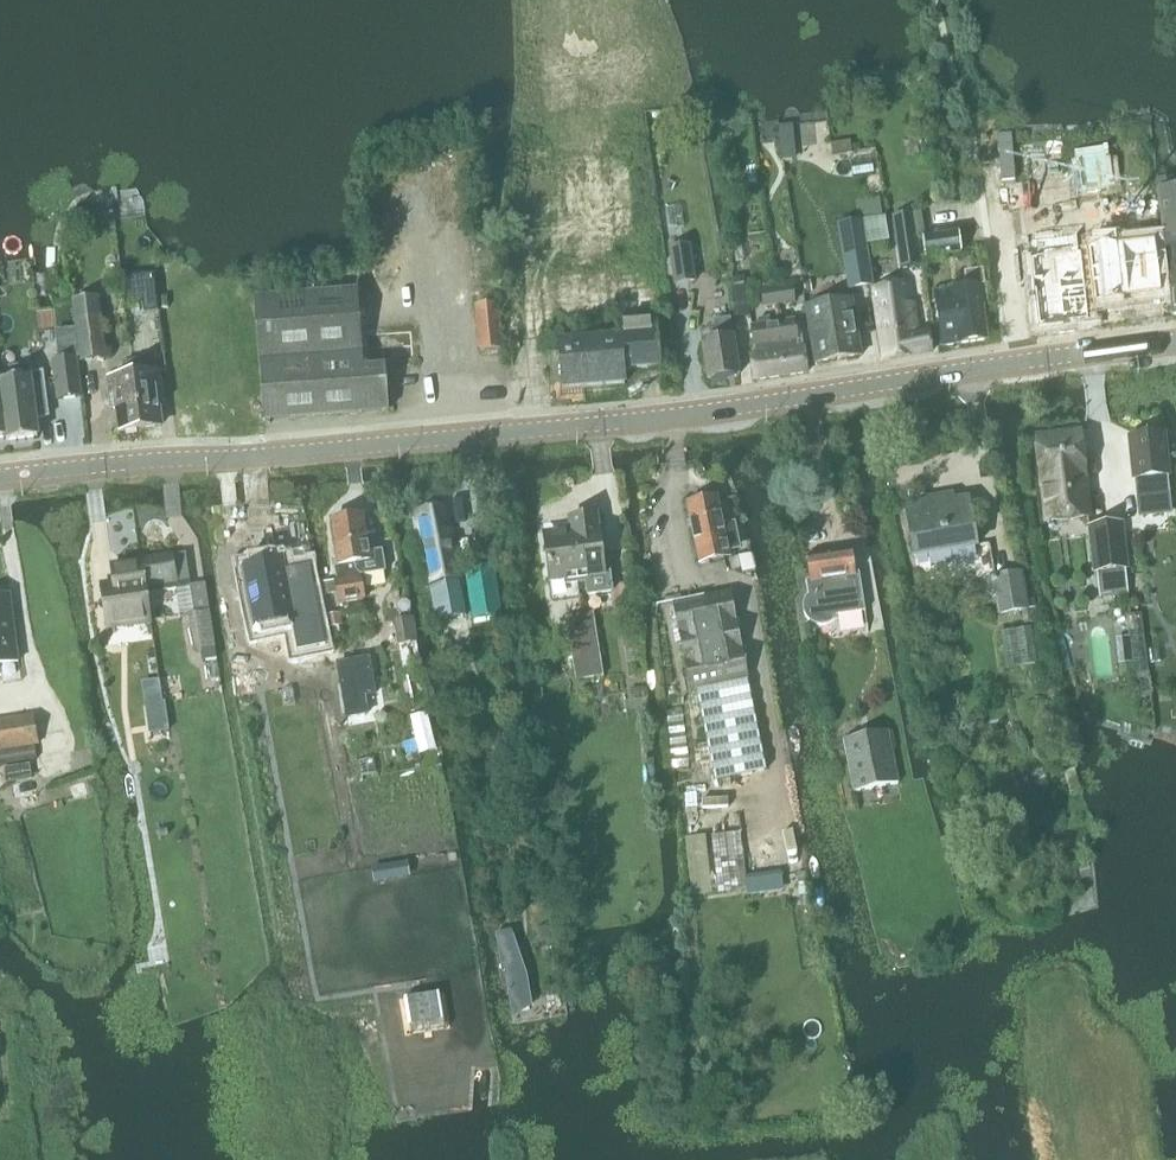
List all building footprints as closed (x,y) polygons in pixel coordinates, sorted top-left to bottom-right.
[(546,204),(533,206),(535,235),(581,231),(580,220),(585,220),(585,217),(606,215),(603,173),(543,179),(546,204)] [(1160,191),(1174,316),(1175,315),(1175,189),(1160,191)] [(893,217),(900,270),(924,267),(922,259),(925,259),(922,236),(925,235),(922,213),(893,217)] [(890,243),(886,218),(863,221),(838,225),(848,292),(874,287),(867,246),(890,243)] [(922,236),(925,259),(963,254),(960,231),(925,235),(922,236)] [(1076,235),(1030,241),(1032,258),(1031,258),(1040,327),(1068,324),(1068,317),(1089,315),(1081,252),(1078,252),(1076,235)] [(691,245),(671,248),(675,286),(695,283),(691,245)] [(1155,245),(1126,249),(1131,299),(1161,295),(1155,245)] [(1124,248),(1089,253),(1095,304),(1130,300),(1129,299),(1131,299),(1126,256),(1125,249),(1124,249),(1124,248)] [(614,251),(600,252),(601,262),(615,261),(614,251)] [(600,252),(587,254),(588,263),(601,262),(600,252)] [(154,274),(143,275),(148,314),(158,313),(154,274)] [(920,333),(913,283),(874,289),(885,361),(931,354),(927,332),(920,333)] [(776,288),(760,291),(763,309),(779,306),(796,303),(793,286),(776,288)] [(941,348),(987,342),(983,308),(988,307),(985,286),(934,292),(941,348)] [(362,335),(359,303),(358,290),(257,298),(267,422),(388,412),(385,365),(415,362),(412,331),(362,335)] [(100,300),(72,304),(80,363),(108,359),(100,300)] [(818,364),(865,357),(856,301),(809,308),(818,364)] [(647,304),(606,308),(609,349),(619,348),(620,364),(652,361),(647,304)] [(481,352),(502,350),(498,305),(477,307),(481,352)] [(605,308),(566,311),(571,368),(602,365),(600,350),(609,349),(605,308)] [(566,320),(517,326),(522,370),(542,367),(544,385),(572,382),(566,320)] [(733,338),(731,320),(715,323),(717,340),(703,342),(708,380),(740,376),(734,337),(733,338)] [(800,348),(796,320),(751,327),(755,355),(751,355),(755,381),(807,373),(804,347),(800,348)] [(78,359),(51,362),(56,401),(83,398),(78,359)] [(135,375),(141,430),(162,428),(157,391),(163,390),(161,371),(135,375)] [(3,384),(1,385),(6,440),(3,440),(4,444),(42,440),(40,420),(49,419),(45,381),(44,373),(30,375),(31,381),(3,384)] [(121,433),(141,430),(135,375),(109,378),(113,411),(118,411),(121,433)] [(1085,483),(1080,435),(1037,440),(1042,482),(1047,523),(1088,518),(1084,483),(1085,483)] [(1163,435),(1131,438),(1135,481),(1137,496),(1156,495),(1169,493),(1163,435)] [(954,502),(953,495),(906,503),(915,559),(977,549),(968,499),(954,502)] [(723,526),(717,497),(688,503),(700,566),(730,560),(729,553),(741,551),(735,523),(723,526)] [(448,506),(417,512),(426,563),(430,585),(432,584),(434,584),(458,579),(461,579),(448,506)] [(598,515),(568,520),(570,534),(573,534),(580,585),(587,584),(588,597),(614,593),(612,572),(606,573),(598,515)] [(336,582),(324,583),(326,595),(337,594),(339,605),(366,601),(362,575),(386,572),(383,551),(374,551),(372,538),(367,539),(364,517),(332,522),(341,581),(336,582)] [(1123,525),(1089,529),(1094,574),(1097,573),(1125,570),(1128,570),(1123,525)] [(566,587),(580,585),(573,534),(570,534),(542,538),(549,585),(565,583),(566,587)] [(855,574),(852,552),(807,559),(811,581),(807,581),(810,597),(809,597),(807,599),(805,606),(805,609),(805,613),(808,618),(820,626),(830,625),(837,618),(837,616),(866,612),(860,573),(855,574)] [(186,553),(143,560),(149,595),(177,590),(180,608),(181,616),(189,615),(195,614),(191,586),(186,553)] [(148,595),(149,595),(143,560),(110,566),(114,588),(102,590),(109,632),(153,624),(148,595)] [(282,561),(245,569),(257,633),(259,632),(258,626),(292,619),(293,625),(295,625),(294,619),(318,615),(323,645),(320,645),(321,647),(326,646),(310,566),(284,571),(282,561)] [(495,566),(468,569),(473,618),(501,615),(495,566)] [(1023,572),(986,578),(989,597),(996,596),(999,616),(1023,612),(1025,624),(1039,622),(1035,600),(1028,601),(1023,572)] [(766,771),(730,594),(675,605),(692,692),(697,691),(715,781),(766,771)] [(14,617),(11,596),(0,597),(0,619),(14,617)] [(195,614),(189,615),(195,652),(205,651),(206,662),(217,660),(210,612),(195,614)] [(579,681),(606,677),(595,614),(568,618),(579,681)] [(0,624),(0,652),(19,650),(14,617),(0,619),(0,621),(0,624)] [(409,618),(394,621),(398,645),(413,643),(409,618)] [(0,652),(0,677),(4,676),(2,666),(21,664),(19,650),(0,652)] [(369,659),(338,665),(348,718),(368,715),(365,697),(376,695),(369,659)] [(1153,672),(1136,674),(1139,693),(1156,691),(1153,672)] [(150,703),(152,703),(163,701),(161,683),(147,685),(150,703)] [(166,701),(163,701),(152,703),(156,728),(170,726),(166,701)] [(0,721),(0,766),(37,761),(35,747),(39,747),(34,716),(0,721)] [(843,740),(853,794),(899,785),(889,731),(843,740)] [(33,779),(31,764),(4,769),(6,782),(33,779)] [(34,780),(11,786),(15,799),(19,798),(22,808),(35,805),(32,793),(37,792),(34,780)] [(74,799),(88,795),(84,783),(71,787),(74,799)] [(408,877),(405,863),(375,868),(377,883),(408,877)] [(440,993),(405,999),(409,1026),(444,1020),(440,993)]
